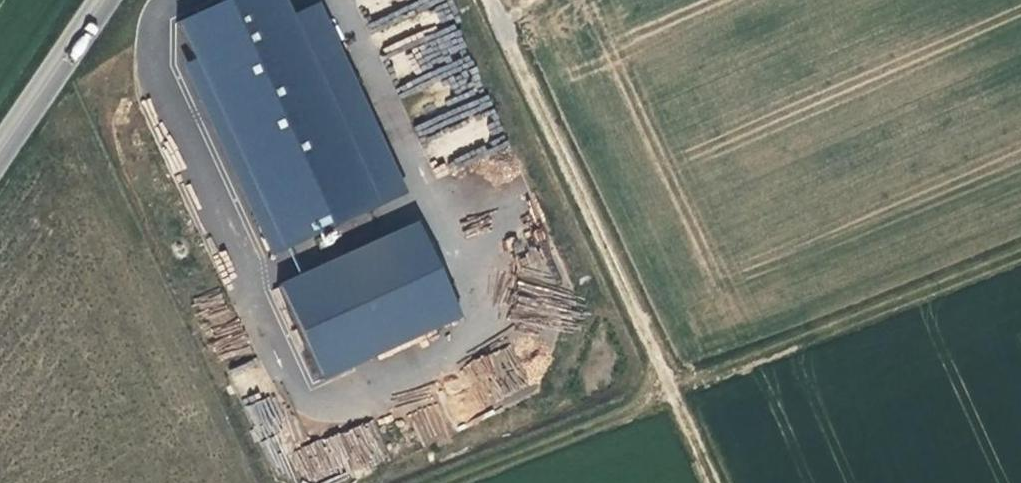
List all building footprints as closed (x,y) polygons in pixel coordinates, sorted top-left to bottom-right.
[(178,17),(194,55),(269,221),(364,179),(289,13),(283,0),(217,0),(178,17)] [(316,2),(289,13),(364,179),(269,221),(194,55),(181,61),(268,255),(402,195),(316,2)] [(412,224),(349,252),(357,272),(339,280),(373,355),(454,319),(412,224)] [(321,235),(312,239),(317,249),(325,245),(321,235)] [(317,380),(373,355),(339,280),(357,272),(349,252),(275,284),(317,380)] [(258,436),(280,430),(271,398),(250,404),(258,436)] [(373,426),(297,443),(305,480),(382,463),(373,426)]
